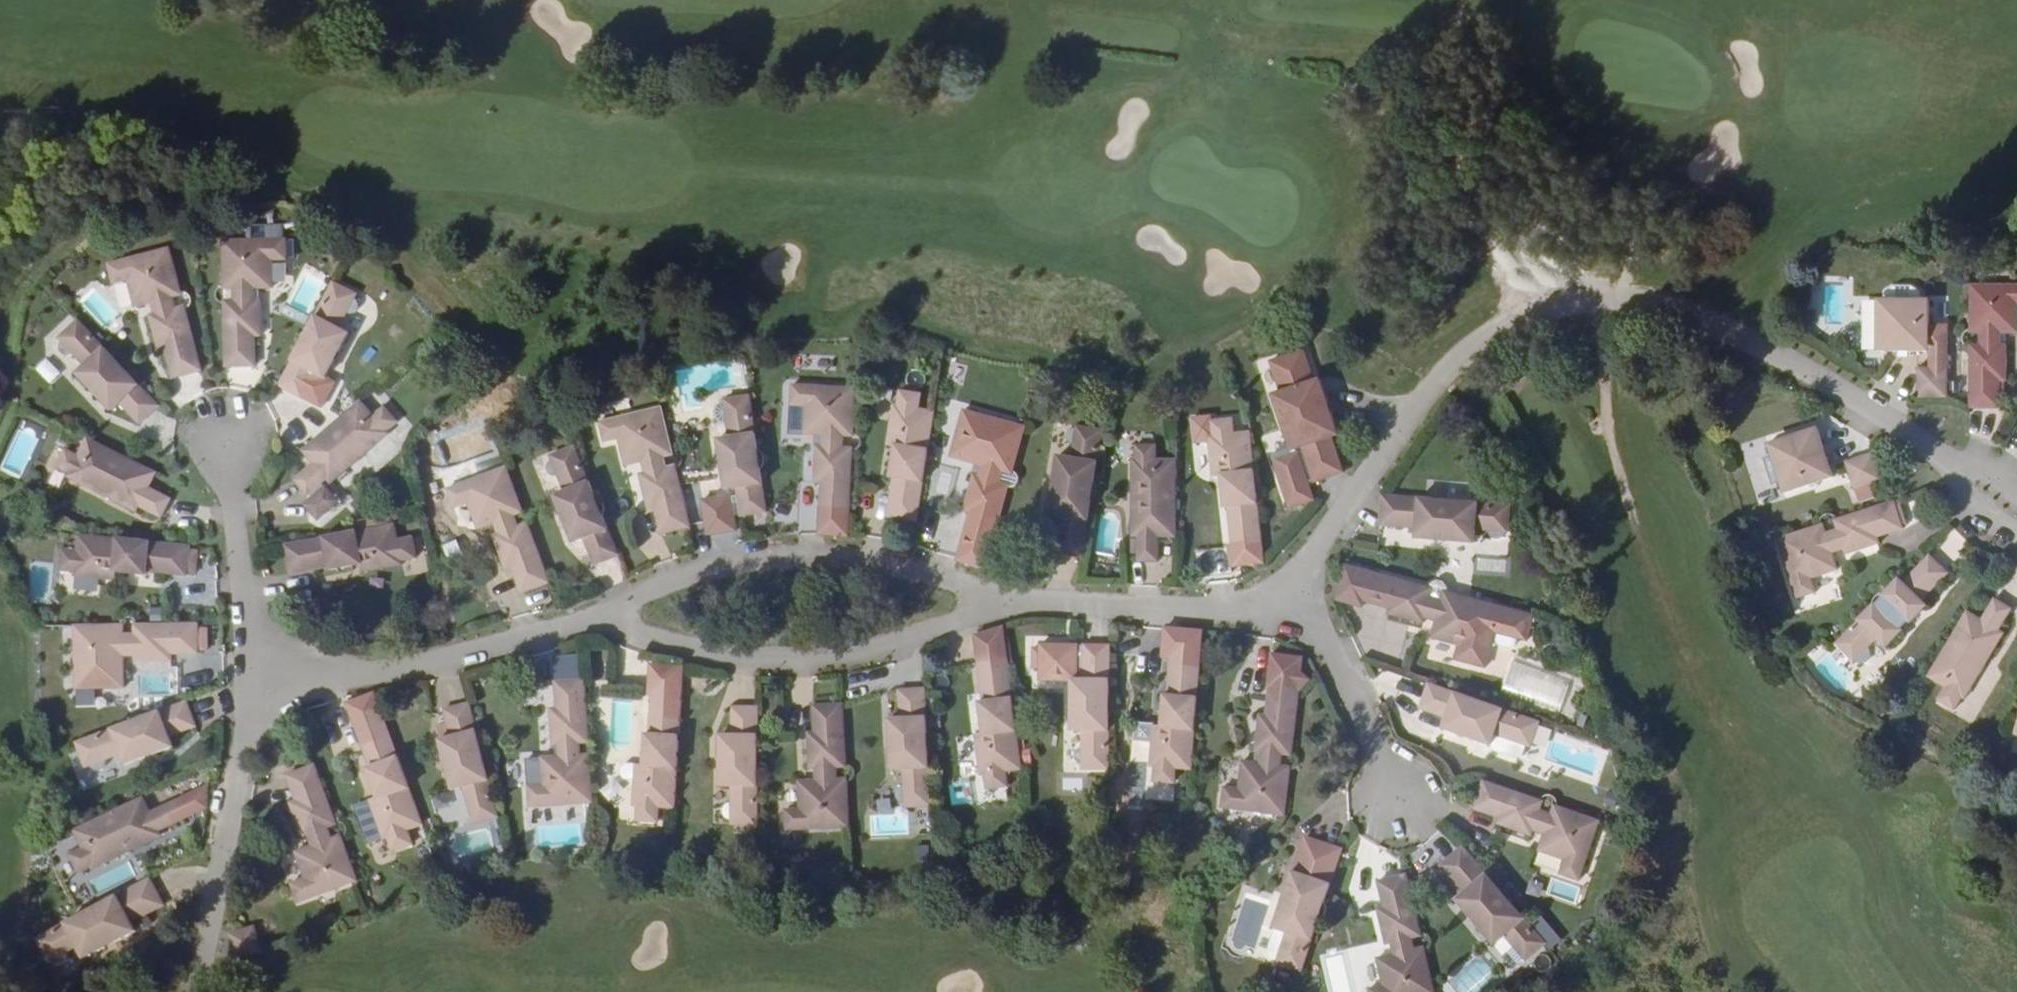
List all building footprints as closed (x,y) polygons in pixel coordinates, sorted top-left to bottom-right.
[(288,245),(226,245),(226,292),(235,293),(235,305),(226,305),(226,369),(255,369),(255,342),(262,342),(262,305),(257,305),(257,293),(274,293),(275,266),(289,266),(288,245)] [(172,252),(112,268),(117,288),(131,284),(138,310),(154,306),(158,318),(153,319),(163,353),(169,352),(177,378),(206,370),(188,309),(180,311),(177,302),(185,299),(172,252)] [(358,292),(335,280),(310,328),(300,347),(282,383),(305,395),(318,371),(327,376),(337,357),(335,356),(339,349),(340,350),(351,331),(342,325),(358,292)] [(1971,282),(1970,327),(1970,331),(1979,330),(1979,342),(1970,342),(1970,345),(1970,406),(2000,406),(1999,380),(2007,379),(2007,343),(2002,343),(2002,331),(2016,331),(2016,282),(1971,282)] [(1914,284),(1905,284),(1896,284),(1887,289),(1884,296),(1926,298),(1923,290),(1914,284)] [(1929,323),(1929,298),(1926,298),(1884,296),(1878,296),(1877,349),(1929,349),(1929,323)] [(117,359),(80,319),(61,337),(85,364),(77,373),(91,387),(93,385),(99,392),(97,394),(112,409),(121,401),(139,421),(158,403),(130,373),(117,359)] [(1929,366),(1948,366),(1948,323),(1929,323),(1929,349),(1929,366)] [(1314,481),(1343,471),(1331,436),(1338,433),(1330,411),(1327,412),(1324,402),(1327,401),(1319,378),(1313,380),(1303,349),(1269,360),(1280,391),(1272,394),(1290,447),(1271,454),(1290,508),(1314,499),(1308,482),(1314,479),(1314,481)] [(1947,396),(1948,366),(1929,366),(1919,366),(1918,395),(1947,396)] [(852,434),(855,387),(791,387),(790,407),(804,407),(804,435),(820,435),(820,448),(815,448),(814,483),(819,484),(818,512),(849,512),(852,450),(852,449),(842,449),(843,436),(852,436),(852,434)] [(917,521),(934,411),(917,408),(919,395),(898,391),(896,405),(891,404),(885,444),(893,446),(898,447),(897,455),(892,454),(889,476),(895,477),(888,516),(917,521)] [(757,448),(750,397),(725,401),(729,438),(718,439),(721,462),(724,461),(725,470),(722,471),(726,491),(738,490),(738,496),(704,501),(709,537),(738,532),(735,517),(742,516),(768,512),(761,469),(757,448)] [(377,413),(365,398),(306,448),(317,461),(298,477),(311,492),(330,477),(332,479),(352,462),(347,456),(353,451),(359,459),(392,430),(390,428),(402,419),(388,404),(377,413)] [(671,451),(661,407),(600,423),(605,443),(618,440),(626,466),(641,462),(644,473),(639,475),(649,510),(654,509),(660,535),(690,528),(676,468),(676,466),(665,468),(662,456),(672,455),(671,451)] [(1013,471),(1026,427),(965,410),(960,430),(973,433),(966,460),(983,464),(979,476),(975,475),(964,510),(969,511),(961,538),(991,545),(1008,487),(1009,484),(1000,483),(1004,471),(1012,473),(1013,471)] [(1261,544),(1249,432),(1233,435),(1232,420),(1210,422),(1212,436),(1207,437),(1211,477),(1218,477),(1224,476),(1225,484),(1219,485),(1222,507),(1227,507),(1231,546),(1233,568),(1263,564),(1261,544)] [(1094,479),(1103,428),(1076,424),(1069,461),(1058,459),(1055,480),(1058,481),(1056,490),(1053,490),(1049,511),(1062,512),(1059,539),(1085,543),(1091,505),(1094,479)] [(1834,474),(1819,424),(1769,440),(1784,490),(1834,474)] [(161,472),(91,438),(83,455),(70,449),(61,468),(74,474),(72,477),(111,496),(115,487),(123,490),(119,498),(142,508),(144,506),(166,517),(176,499),(154,488),(161,472)] [(595,495),(574,444),(550,454),(563,489),(552,493),(560,512),(564,511),(567,519),(564,521),(572,541),(582,536),(592,561),(618,551),(602,512),(595,495)] [(1175,537),(1175,458),(1156,458),(1157,445),(1136,445),(1136,458),(1132,458),(1131,500),(1135,500),(1142,500),(1142,509),(1135,509),(1135,534),(1138,535),(1137,560),(1157,561),(1158,536),(1175,537)] [(1883,477),(1875,449),(1847,459),(1855,488),(1883,477)] [(522,509),(506,466),(447,489),(455,507),(468,503),(478,529),(494,523),(498,534),(493,536),(506,569),(511,568),(520,594),(549,583),(529,525),(528,522),(518,526),(514,515),(523,512),(522,509)] [(1496,511),(1380,499),(1377,526),(1415,530),(1413,542),(1434,544),(1435,542),(1445,543),(1446,545),(1464,548),(1466,535),(1493,538),(1496,511)] [(1822,521),(1778,535),(1798,596),(1816,590),(1812,576),(1839,567),(1833,551),(1845,547),(1846,551),(1881,541),(1879,535),(1905,527),(1895,499),(1839,516),(1835,517),(1838,526),(1826,529),(1824,521),(1822,521)] [(395,540),(392,524),(282,545),(287,574),(326,567),(327,571),(350,567),(348,561),(357,560),(358,572),(399,564),(399,561),(413,559),(409,537),(395,540)] [(192,545),(80,533),(79,548),(64,547),(62,567),(77,568),(77,573),(118,577),(119,564),(127,566),(126,571),(150,573),(151,569),(190,573),(192,545)] [(1944,569),(1926,549),(1880,595),(1863,613),(1831,645),(1850,665),(1852,663),(1854,665),(1859,666),(1865,665),(1868,662),(1869,656),(1868,650),(1866,649),(1876,638),(1886,648),(1928,606),(1918,596),(1944,569)] [(28,599),(48,600),(51,565),(30,563),(28,599)] [(1524,613),(1481,601),(1439,590),(1434,589),(1432,599),(1420,597),(1422,586),(1362,570),(1337,563),(1328,598),(1352,605),(1353,599),(1388,608),(1386,615),(1414,622),(1415,617),(1427,619),(1422,636),(1448,643),(1445,658),(1465,663),(1476,666),(1485,631),(1518,639),(1524,613)] [(1982,618),(1967,608),(1927,674),(1944,686),(1937,697),(1954,707),(1961,697),(1964,699),(1986,661),(1977,654),(1981,649),(1988,653),(2001,630),(1999,628),(2011,608),(1994,597),(1982,618)] [(121,624),(74,625),(76,687),(97,687),(96,673),(124,672),(123,655),(136,655),(136,661),(172,659),(172,654),(200,653),(199,623),(138,623),(134,623),(134,630),(123,630),(123,624),(121,624)] [(1082,757),(1109,757),(1109,715),(1109,694),(1110,641),(1084,641),(1077,641),(1077,640),(1040,640),(1040,645),(1033,645),(1033,664),(1040,664),(1039,676),(1071,678),(1070,699),(1073,700),(1073,708),(1069,709),(1068,730),(1082,730),(1082,757)] [(553,677),(582,675),(580,652),(551,655),(553,677)] [(1219,808),(1282,815),(1288,770),(1289,767),(1279,767),(1280,754),(1290,756),(1290,753),(1298,693),(1309,680),(1300,672),(1302,658),(1271,654),(1266,689),(1269,689),(1264,716),(1259,715),(1253,752),(1259,753),(1257,764),(1242,763),(1237,789),(1223,788),(1219,808)] [(1176,768),(1191,769),(1200,657),(1172,655),(1169,695),(1164,695),(1162,716),(1167,716),(1166,727),(1161,726),(1153,725),(1149,766),(1153,766),(1152,780),(1174,781),(1176,768)] [(1005,772),(1021,770),(1007,659),(977,662),(982,702),(977,703),(980,724),(985,724),(986,733),(981,734),(974,735),(979,775),(984,774),(986,788),(1007,786),(1005,772)] [(658,808),(674,810),(681,696),(683,666),(650,664),(648,694),(651,694),(649,735),(644,735),(642,757),(649,758),(649,766),(642,766),(633,765),(623,765),(619,769),(618,777),(622,780),(632,781),(630,807),(636,807),(635,822),(656,823),(658,808)] [(528,807),(592,801),(590,756),(590,754),(580,755),(580,743),(589,742),(589,740),(585,679),(555,681),(556,708),(550,708),(551,746),(558,746),(558,757),(542,757),(542,785),(528,786),(528,807)] [(902,796),(930,795),(928,752),(926,730),(924,679),(897,681),(899,719),(888,720),(889,741),(891,741),(892,750),(888,750),(890,771),(901,771),(902,796)] [(1518,744),(1526,718),(1487,705),(1467,698),(1417,681),(1408,706),(1444,718),(1439,729),(1459,736),(1460,733),(1469,736),(1468,739),(1490,746),(1493,735),(1518,744)] [(442,699),(447,716),(451,735),(441,737),(440,737),(444,758),(447,758),(449,766),(447,768),(452,788),(462,785),(468,812),(495,804),(485,763),(480,745),(467,693),(442,699)] [(731,811),(757,810),(758,769),(757,750),(757,695),(733,696),(731,732),(720,732),(719,754),(722,754),(722,763),(720,763),(719,784),(731,784),(731,811)] [(128,722),(77,742),(86,766),(121,754),(125,764),(145,757),(144,754),(153,751),(154,754),(174,746),(170,735),(195,727),(185,702),(147,715),(128,722)] [(785,832),(848,828),(846,781),(837,781),(836,769),(845,768),(845,765),(843,706),(812,707),(813,733),(807,733),(808,771),(814,771),(814,782),(798,783),(799,810),(784,811),(785,832)] [(441,737),(451,735),(447,716),(435,719),(440,737),(441,737)] [(407,831),(423,826),(385,719),(356,729),(370,767),(366,769),(373,789),(379,788),(382,796),(377,798),(369,801),(383,840),(387,838),(392,852),(412,845),(407,831)] [(1152,740),(1153,725),(1136,723),(1135,738),(1152,740)] [(1079,758),(1079,730),(1065,731),(1065,758),(1079,758)] [(300,904),(358,881),(342,837),(341,836),(333,839),(328,828),(338,824),(336,822),(315,765),(286,776),(295,801),(290,803),(303,839),(308,837),(312,847),(297,854),(307,879),(293,884),(300,904)] [(1581,883),(1601,822),(1556,807),(1555,806),(1552,816),(1540,812),(1544,803),(1540,801),(1484,781),(1474,811),(1499,819),(1497,825),(1533,837),(1535,832),(1545,836),(1540,852),(1566,861),(1561,876),(1581,883)] [(373,789),(377,798),(382,796),(379,788),(373,789)] [(148,794),(77,828),(85,843),(63,853),(72,872),(94,861),(95,864),(119,852),(115,845),(123,841),(128,851),(166,833),(164,829),(177,823),(168,804),(155,810),(148,794)] [(368,801),(355,804),(361,828),(373,826),(368,801)] [(575,824),(546,829),(549,845),(578,840),(575,824)] [(1277,949),(1304,957),(1316,920),(1324,897),(1340,850),(1341,848),(1316,840),(1304,874),(1293,870),(1287,891),(1288,892),(1285,900),(1283,900),(1276,920),(1286,924),(1277,949)] [(1517,955),(1539,937),(1513,906),(1512,901),(1512,898),(1510,895),(1509,893),(1506,890),(1503,888),(1500,887),(1497,888),(1464,847),(1443,866),(1451,875),(1445,880),(1461,900),(1458,902),(1473,919),(1474,916),(1481,923),(1478,925),(1492,942),(1500,934),(1517,955)] [(1423,950),(1422,948),(1413,950),(1410,938),(1420,936),(1419,933),(1405,874),(1377,881),(1382,907),(1376,908),(1384,945),(1390,944),(1392,955),(1376,959),(1381,986),(1367,989),(1367,991),(1432,991),(1423,950)] [(80,914),(36,938),(48,961),(82,945),(86,955),(106,945),(104,942),(112,938),(114,940),(131,930),(126,920),(149,908),(137,884),(103,902),(80,914)] [(230,935),(237,958),(261,951),(254,927),(230,935)]
